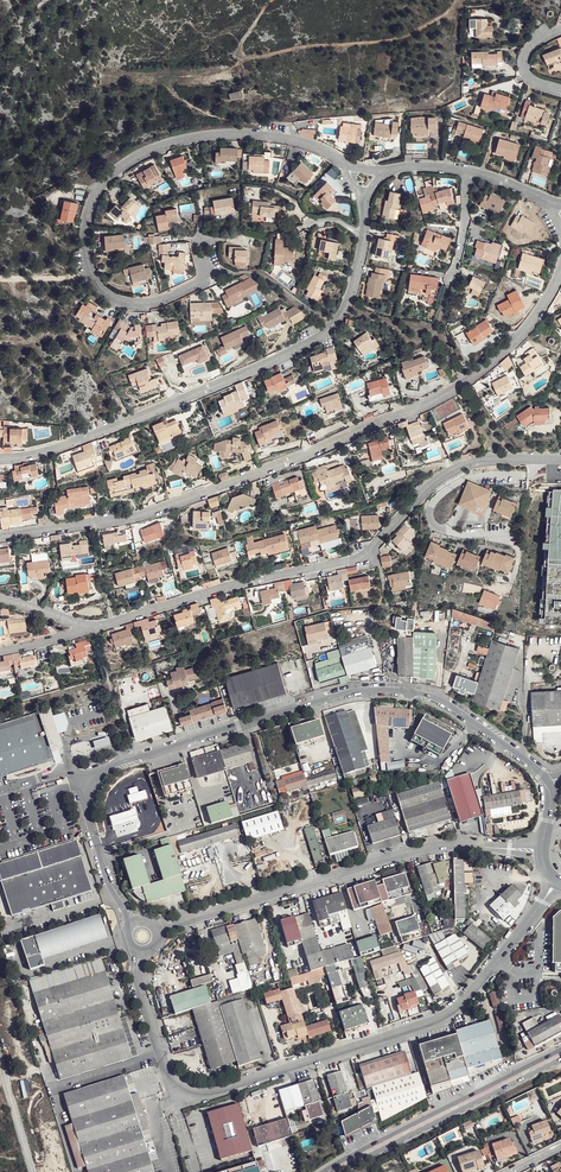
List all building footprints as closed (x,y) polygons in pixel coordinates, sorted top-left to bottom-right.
[(487,24),(489,24),(489,18),(477,19),(478,37),(494,36),(494,31),(494,26),(489,26),(487,26),(487,24)] [(560,49),(551,53),(543,56),(547,67),(551,65),(551,63),(555,62),(560,60),(560,61),(560,50),(560,49)] [(484,54),(484,52),(472,52),(472,63),(483,63),(484,66),(498,65),(498,62),(503,62),(503,57),(503,51),(498,51),(498,54),(489,54),(484,54)] [(228,94),(230,100),(242,97),(241,91),(228,94)] [(493,106),(497,107),(506,110),(509,97),(503,96),(496,94),(496,95),(492,94),(492,96),(485,94),(481,107),(492,111),(493,109),(493,106)] [(532,109),(532,106),(533,104),(528,102),(524,112),(529,114),(527,119),(538,123),(539,120),(544,121),(543,123),(548,125),(552,114),(547,112),(547,111),(543,110),(540,109),(539,111),(532,109)] [(465,128),(463,133),(462,137),(470,139),(478,142),(482,129),(457,122),(454,130),(459,132),(461,127),(465,128)] [(429,139),(429,134),(430,130),(431,126),(414,123),(412,136),(420,137),(429,139)] [(439,125),(431,123),(431,126),(430,130),(434,130),(433,135),(438,136),(439,125)] [(519,125),(514,123),(511,132),(517,133),(519,125)] [(393,131),(394,126),(385,125),(377,124),(375,137),(392,139),(392,138),(392,136),(392,134),(393,131)] [(355,144),(358,131),(341,127),(338,140),(347,142),(351,143),(355,144)] [(314,130),(299,129),(298,136),(314,137),(314,130)] [(521,146),(500,141),(496,155),(501,156),(506,157),(506,156),(517,159),(521,146)] [(551,157),(553,158),(554,154),(552,154),(552,153),(543,150),(544,149),(538,147),(534,159),(539,161),(535,172),(542,175),(549,178),(552,169),(547,168),(551,157)] [(219,161),(225,161),(237,162),(237,149),(220,148),(220,154),(216,154),(215,163),(219,163),(219,161)] [(263,171),(262,174),(268,174),(268,163),(270,162),(270,154),(263,154),(263,159),(248,158),(248,170),(252,170),(263,171)] [(174,175),(182,173),(181,171),(186,169),(182,156),(176,158),(169,160),(174,175)] [(557,160),(553,158),(551,157),(547,168),(552,169),(554,170),(557,160)] [(306,169),(300,163),(286,178),(294,186),(300,180),(304,184),(312,174),(306,169)] [(161,179),(153,165),(135,175),(139,181),(140,180),(142,183),(140,184),(143,189),(148,186),(147,184),(155,180),(156,182),(161,179)] [(321,188),(314,195),(318,201),(319,200),(321,202),(319,204),(325,210),(334,202),(329,197),(334,192),(326,183),(321,188)] [(435,194),(434,192),(433,187),(422,190),(424,197),(429,196),(433,208),(437,207),(438,206),(437,204),(444,202),(446,207),(453,205),(449,190),(442,192),(435,194)] [(386,208),(383,207),(382,218),(393,221),(394,210),(397,210),(400,195),(389,193),(388,197),(388,202),(386,208)] [(318,201),(314,195),(312,197),(319,204),(321,202),(319,200),(318,201)] [(484,206),(489,199),(485,196),(478,207),(483,210),(483,209),(484,206)] [(491,196),(489,199),(484,206),(489,210),(499,215),(505,204),(491,196)] [(112,208),(109,211),(118,219),(120,216),(125,221),(138,207),(129,198),(119,209),(115,205),(112,208)] [(228,210),(228,213),(234,212),(231,198),(212,201),(214,215),(219,214),(219,212),(228,210)] [(265,216),(273,217),(273,212),(278,212),(278,206),(267,205),(267,202),(251,201),(250,213),(259,213),(258,216),(265,216)] [(69,202),(63,203),(59,220),(62,220),(72,223),(73,221),(73,218),(72,218),(72,216),(74,216),(77,204),(69,202)] [(167,217),(178,214),(177,208),(165,211),(165,214),(156,216),(158,231),(170,229),(169,224),(168,219),(167,217)] [(118,219),(109,211),(107,213),(121,225),(125,221),(120,216),(118,219)] [(514,229),(523,234),(529,237),(535,226),(521,218),(519,221),(515,218),(509,228),(513,231),(514,229)] [(429,236),(430,234),(426,232),(422,240),(420,245),(425,247),(435,251),(436,249),(439,250),(445,252),(447,246),(449,241),(437,236),(436,239),(429,236)] [(105,250),(117,248),(124,247),(122,234),(103,236),(104,243),(105,250)] [(160,235),(154,236),(153,235),(145,235),(145,244),(161,243),(160,235)] [(386,235),(385,241),(390,242),(395,244),(396,237),(386,235)] [(280,245),(282,245),(282,239),(275,239),(273,240),(273,262),(281,262),(281,261),(281,260),(291,260),(291,247),(281,247),(279,247),(280,245)] [(337,243),(320,239),(317,250),(327,253),(326,259),(333,261),(335,254),(337,245),(337,243)] [(390,242),(385,241),(378,240),(376,248),(374,257),(386,260),(388,253),(390,242)] [(486,258),(485,262),(495,265),(500,247),(490,244),(489,247),(483,245),(481,251),(476,250),(474,257),(482,259),(482,257),(486,258)] [(239,250),(240,247),(228,247),(227,257),(233,257),(233,259),(233,261),(234,261),(245,262),(246,250),(242,250),(239,250)] [(173,268),(184,269),(184,266),(185,262),(182,262),(183,258),(185,258),(185,254),(178,253),(177,257),(171,256),(171,258),(168,257),(168,256),(161,255),(160,262),(164,262),(163,269),(170,269),(170,265),(173,266),(173,268)] [(518,268),(531,272),(539,274),(541,268),(543,262),(522,255),(520,262),(518,268)] [(148,277),(148,279),(154,278),(152,268),(147,269),(146,265),(128,269),(129,275),(131,281),(148,277)] [(530,276),(531,272),(518,268),(517,271),(530,276)] [(380,281),(383,282),(386,282),(388,271),(374,269),(372,280),(368,279),(366,288),(365,297),(377,300),(379,290),(380,281)] [(309,289),(307,291),(305,296),(315,301),(320,291),(318,289),(323,281),(324,282),(326,279),(327,277),(318,272),(315,276),(313,275),(306,287),(309,289)] [(424,295),(433,296),(435,296),(437,279),(409,276),(408,289),(419,289),(424,290),(424,295)] [(484,284),(471,278),(467,288),(480,294),(484,284)] [(233,288),(225,292),(227,295),(222,297),(227,308),(232,306),(231,303),(242,297),(246,296),(260,289),(258,284),(251,280),(240,285),(233,288)] [(507,303),(496,308),(498,314),(501,313),(504,319),(511,315),(513,318),(518,316),(516,313),(520,311),(524,309),(516,293),(505,298),(507,303)] [(431,306),(432,298),(423,297),(422,296),(421,303),(427,303),(426,306),(429,306),(431,306)] [(242,297),(231,303),(232,306),(243,300),(242,297)] [(94,306),(89,304),(87,307),(84,305),(77,316),(81,319),(80,321),(93,329),(92,332),(103,338),(113,321),(109,318),(107,321),(104,319),(103,321),(100,319),(101,317),(97,315),(96,317),(94,316),(95,314),(92,313),(93,311),(96,313),(98,309),(94,306)] [(199,318),(212,318),(212,304),(201,305),(190,305),(191,319),(199,318)] [(307,316),(292,308),(285,312),(284,310),(280,312),(278,309),(262,318),(261,316),(257,318),(260,325),(264,322),(267,326),(268,329),(278,324),(281,322),(285,321),(286,323),(290,321),(292,325),(307,316)] [(129,325),(121,320),(109,339),(115,342),(112,346),(119,350),(125,341),(129,344),(135,343),(135,344),(135,345),(142,344),(141,326),(138,326),(135,326),(135,328),(136,332),(131,331),(130,333),(126,330),(128,326),(129,325)] [(158,325),(146,327),(147,338),(159,337),(159,340),(170,339),(170,336),(180,335),(179,323),(168,324),(169,327),(162,327),(160,328),(158,328),(158,325)] [(477,329),(476,327),(464,334),(472,347),(480,342),(488,337),(487,335),(492,332),(487,324),(477,329)] [(243,340),(251,336),(247,328),(221,339),(225,347),(226,351),(230,349),(234,348),(244,343),(243,340)] [(372,343),(372,342),(366,334),(360,338),(353,343),(359,351),(362,350),(364,353),(369,349),(371,352),(378,347),(376,343),(373,345),(371,343),(372,343)] [(458,346),(466,341),(462,335),(454,339),(452,341),(455,347),(458,345),(458,346)] [(246,347),(244,343),(234,348),(236,352),(246,347)] [(320,357),(320,355),(319,353),(314,354),(310,356),(314,372),(339,365),(333,345),(325,347),(327,352),(327,355),(320,357)] [(209,360),(203,346),(179,357),(183,367),(198,360),(199,362),(200,364),(209,360)] [(227,355),(226,351),(225,347),(218,350),(219,351),(221,357),(222,358),(227,355)] [(542,362),(536,353),(533,348),(529,351),(525,354),(527,357),(524,359),(527,363),(520,367),(525,375),(533,370),(539,367),(537,365),(542,362)] [(415,368),(416,372),(422,370),(428,369),(424,357),(413,361),(412,359),(401,363),(403,368),(401,369),(403,374),(413,371),(412,369),(415,368)] [(507,357),(499,363),(501,368),(503,373),(512,368),(507,357)] [(162,358),(156,361),(160,369),(166,366),(162,358)] [(545,366),(543,364),(539,367),(533,370),(535,373),(545,366)] [(417,375),(416,372),(415,368),(412,369),(413,371),(403,374),(401,369),(400,369),(403,380),(417,375)] [(148,376),(150,376),(148,370),(129,376),(133,389),(140,387),(141,392),(148,389),(148,391),(154,389),(159,387),(156,379),(152,380),(150,381),(148,376)] [(286,383),(286,384),(289,383),(286,377),(283,378),(282,375),(280,372),(263,381),(269,392),(276,388),(286,383)] [(506,376),(499,380),(499,381),(492,385),(497,394),(503,391),(512,387),(506,376)] [(385,388),(383,379),(367,383),(369,392),(367,392),(369,401),(376,399),(383,397),(383,395),(391,394),(389,386),(385,388)] [(242,382),(235,385),(237,391),(234,393),(234,394),(232,395),(231,394),(231,393),(227,394),(223,396),(224,398),(218,401),(222,413),(229,410),(229,409),(235,406),(237,410),(245,406),(245,405),(251,403),(242,382)] [(287,386),(286,384),(286,383),(276,388),(277,392),(287,386)] [(333,403),(331,397),(316,404),(319,410),(322,408),(323,411),(325,415),(329,414),(332,412),(332,411),(339,407),(336,402),(333,403)] [(238,412),(237,410),(235,406),(229,409),(229,410),(222,413),(224,417),(238,412)] [(539,409),(534,410),(531,410),(530,408),(516,417),(523,427),(533,420),(544,419),(550,419),(550,414),(549,409),(539,409)] [(451,419),(441,424),(448,438),(454,435),(455,436),(463,432),(462,430),(467,428),(460,415),(451,419)] [(172,434),(172,435),(180,432),(175,419),(169,422),(163,424),(161,421),(151,425),(158,440),(172,434)] [(262,429),(255,431),(261,447),(270,444),(269,441),(277,439),(284,436),(278,420),(261,426),(262,429)] [(516,420),(505,427),(508,430),(518,423),(516,420)] [(404,421),(395,424),(397,429),(404,426),(411,446),(423,441),(416,421),(411,423),(406,425),(404,421)] [(24,428),(11,428),(11,429),(11,433),(11,436),(14,436),(14,438),(15,441),(18,441),(24,441),(24,434),(24,428)] [(127,440),(125,441),(121,442),(109,446),(111,451),(114,450),(117,457),(127,454),(126,450),(129,449),(130,452),(137,450),(131,434),(128,435),(125,436),(127,440)] [(173,438),(172,435),(172,434),(158,440),(160,444),(173,438)] [(377,440),(373,441),(370,442),(367,443),(370,458),(382,455),(381,450),(389,448),(386,435),(377,438),(377,440)] [(238,449),(237,452),(241,452),(244,461),(248,459),(251,458),(246,442),(239,441),(239,438),(233,437),(232,440),(226,439),(214,444),(214,452),(220,453),(220,451),(231,453),(231,451),(232,448),(238,449)] [(95,447),(93,441),(83,445),(84,448),(85,450),(95,447)] [(78,454),(78,452),(73,454),(76,467),(85,464),(85,462),(94,459),(93,457),(97,456),(95,447),(85,450),(83,451),(84,452),(78,454)] [(187,470),(186,472),(194,474),(198,463),(192,461),(193,456),(185,453),(183,458),(180,457),(179,460),(175,458),(171,469),(181,473),(181,472),(182,470),(183,468),(187,470)] [(96,467),(94,459),(85,462),(85,464),(76,467),(78,473),(85,471),(85,470),(96,467)] [(19,462),(14,462),(15,467),(12,467),(13,475),(21,474),(21,472),(31,471),(31,473),(38,473),(37,461),(29,462),(29,464),(24,464),(24,463),(24,462),(19,462)] [(326,468),(325,466),(321,467),(316,469),(312,470),(315,479),(319,478),(320,479),(324,478),(325,482),(327,487),(338,483),(339,488),(347,485),(346,482),(346,481),(350,479),(351,478),(347,466),(345,467),(344,464),(341,465),(330,468),(326,470),(326,468)] [(131,475),(134,485),(139,484),(139,486),(145,484),(144,481),(146,481),(146,482),(157,479),(154,472),(150,473),(149,469),(140,471),(141,473),(138,474),(137,473),(131,475)] [(131,486),(134,485),(131,475),(124,477),(125,480),(118,481),(117,478),(108,481),(111,494),(113,494),(113,495),(116,495),(118,494),(118,492),(120,492),(120,495),(132,492),(131,486)] [(288,480),(282,482),(277,484),(277,481),(270,484),(274,496),(292,490),(302,486),(299,478),(296,479),(295,475),(291,477),(287,478),(288,480)] [(467,482),(462,494),(466,495),(468,489),(472,488),(478,490),(479,486),(467,482)] [(327,487),(323,488),(325,493),(339,488),(338,483),(327,487)] [(462,494),(458,505),(489,503),(486,502),(491,490),(479,486),(478,490),(472,488),(468,489),(466,495),(462,494)] [(67,490),(69,504),(75,503),(76,506),(83,505),(90,504),(89,498),(87,498),(86,494),(89,493),(88,487),(67,490)] [(169,497),(179,494),(178,491),(177,487),(167,491),(167,493),(169,497)] [(556,487),(556,490),(550,490),(550,495),(547,495),(541,622),(560,623),(560,487),(556,487)] [(244,500),(249,501),(252,503),(255,498),(241,491),(240,493),(237,494),(234,496),(231,494),(225,508),(231,511),(232,508),(234,504),(237,505),(241,507),(242,504),(244,500)] [(167,493),(154,498),(155,501),(155,505),(169,499),(169,497),(167,493)] [(214,496),(212,496),(207,497),(210,506),(219,504),(217,497),(216,497),(214,496)] [(486,509),(489,503),(458,505),(458,506),(469,510),(468,511),(475,514),(476,512),(481,514),(484,508),(486,509)] [(506,503),(496,503),(493,511),(502,514),(506,503)] [(511,518),(515,507),(511,506),(512,503),(506,503),(502,514),(511,518)] [(24,520),(23,518),(33,516),(32,513),(39,512),(39,507),(22,509),(0,511),(0,512),(1,520),(12,519),(12,521),(24,520)] [(482,517),(486,509),(484,508),(481,514),(476,512),(475,514),(482,517)] [(191,524),(208,525),(208,522),(205,522),(205,518),(208,518),(208,511),(200,510),(192,510),(191,524)] [(221,511),(213,512),(214,525),(222,525),(221,511)] [(363,529),(366,529),(377,528),(376,524),(376,520),(376,515),(359,516),(360,529),(363,529)] [(3,532),(11,530),(10,524),(17,523),(24,522),(24,520),(12,521),(12,519),(1,520),(3,532)] [(155,538),(165,534),(160,522),(150,526),(140,530),(144,540),(155,536),(155,538)] [(403,546),(409,539),(415,532),(405,523),(399,529),(401,531),(398,534),(396,537),(394,540),(402,547),(403,546)] [(318,538),(315,530),(314,525),(296,530),(299,543),(308,540),(318,538)] [(320,541),(336,537),(334,529),(333,525),(318,529),(320,541)] [(120,533),(104,537),(107,548),(119,545),(119,543),(128,541),(126,530),(123,531),(120,531),(120,533)] [(265,538),(267,550),(271,549),(286,546),(283,533),(265,538)] [(166,537),(165,534),(155,538),(155,536),(144,540),(143,541),(145,546),(166,537)] [(338,543),(336,537),(320,541),(321,548),(330,545),(338,543)] [(259,552),(265,551),(262,538),(244,543),(246,552),(252,551),(258,549),(259,552)] [(60,544),(61,556),(67,555),(67,560),(73,559),(72,555),(79,554),(84,553),(83,545),(71,546),(71,545),(71,543),(60,544)] [(439,545),(434,543),(433,547),(429,545),(424,557),(433,561),(437,550),(439,547),(439,545)] [(190,548),(185,549),(183,549),(182,548),(175,550),(178,561),(180,560),(182,559),(190,557),(192,557),(191,554),(196,553),(194,545),(190,547),(190,548)] [(11,561),(9,548),(2,549),(0,550),(0,562),(11,561)] [(447,551),(443,548),(441,552),(437,550),(433,561),(432,562),(441,566),(447,551)] [(210,553),(211,556),(212,561),(214,565),(224,563),(227,562),(230,561),(227,549),(210,553)] [(447,551),(441,566),(450,570),(455,558),(451,556),(452,553),(447,551)] [(471,554),(466,551),(465,554),(461,553),(456,564),(465,568),(471,554)] [(489,555),(485,553),(480,565),(489,568),(495,554),(491,552),(489,555)] [(495,554),(489,568),(498,572),(499,570),(503,559),(499,558),(501,555),(495,553),(495,554)] [(476,556),(471,554),(465,568),(474,572),(478,560),(475,559),(476,556)] [(505,555),(504,556),(503,559),(499,570),(508,574),(513,562),(509,560),(510,557),(505,555)] [(144,565),(146,573),(148,582),(159,579),(159,577),(158,575),(164,573),(161,561),(144,565)] [(30,565),(27,565),(29,579),(40,578),(40,574),(50,573),(49,562),(37,564),(38,566),(34,566),(33,564),(30,565)] [(132,576),(131,567),(114,571),(117,583),(123,582),(124,587),(129,586),(134,585),(132,576)] [(346,574),(345,569),(334,571),(335,575),(330,576),(324,577),(326,586),(327,590),(342,587),(341,580),(347,578),(346,574)] [(394,587),(406,585),(412,584),(409,572),(393,575),(393,581),(394,587)] [(68,581),(70,592),(75,591),(80,590),(80,588),(90,587),(88,579),(87,579),(86,573),(76,575),(77,577),(67,579),(68,581)] [(357,578),(347,580),(350,591),(360,589),(359,587),(368,585),(367,576),(357,578)] [(288,586),(290,597),(294,597),(305,594),(304,589),(303,586),(302,584),(302,581),(292,584),(288,585),(288,586)] [(279,601),(276,588),(276,587),(274,588),(266,589),(259,591),(261,603),(270,601),(270,603),(279,601)] [(500,598),(484,591),(480,601),(496,608),(500,598)] [(223,603),(213,598),(207,599),(209,606),(215,609),(213,613),(216,622),(225,620),(229,611),(238,608),(234,597),(225,599),(224,601),(223,603)] [(48,598),(45,606),(54,609),(57,601),(48,598)] [(249,603),(242,605),(244,616),(251,615),(249,603)] [(194,620),(191,609),(190,609),(182,611),(178,612),(174,614),(178,625),(194,620)] [(497,625),(453,610),(452,617),(452,618),(495,633),(497,625)] [(396,629),(414,632),(415,619),(395,616),(394,622),(397,622),(396,629)] [(135,622),(136,625),(143,624),(146,633),(151,632),(151,633),(158,632),(158,633),(163,632),(161,623),(158,624),(157,619),(151,621),(145,623),(144,619),(135,622)] [(22,621),(4,624),(6,636),(24,633),(23,627),(22,621)] [(326,634),(322,621),(303,626),(307,640),(308,644),(319,641),(318,637),(326,634)] [(130,627),(136,625),(135,622),(127,624),(128,628),(120,630),(113,632),(114,638),(115,641),(116,645),(126,642),(134,640),(130,627)] [(368,639),(340,648),(340,649),(348,674),(362,670),(376,666),(368,639)] [(414,645),(413,639),(399,639),(400,676),(407,676),(414,676),(414,675),(414,654),(414,648),(414,645)] [(437,639),(413,639),(414,645),(414,648),(414,654),(414,675),(426,677),(437,679),(437,639)] [(501,645),(493,642),(474,701),(490,706),(506,711),(508,703),(503,701),(505,694),(506,693),(513,671),(519,651),(501,645)] [(86,654),(83,644),(80,644),(74,646),(67,647),(68,653),(67,654),(69,663),(75,661),(74,659),(81,658),(81,656),(86,654)] [(348,674),(340,649),(328,653),(329,659),(316,663),(318,669),(317,670),(321,682),(334,678),(348,674)] [(22,655),(13,656),(16,666),(17,671),(22,670),(31,669),(37,668),(35,658),(32,658),(30,659),(23,660),(23,658),(22,655)] [(13,656),(4,658),(5,663),(10,662),(11,667),(16,666),(13,656)] [(11,667),(10,662),(5,663),(1,664),(0,664),(0,675),(1,679),(13,677),(12,673),(11,667)] [(277,663),(226,679),(234,708),(260,700),(286,692),(277,663)] [(186,671),(185,668),(177,671),(171,673),(173,678),(167,680),(170,689),(182,685),(180,681),(188,679),(188,680),(202,675),(199,667),(186,671)] [(520,674),(513,671),(506,693),(508,694),(513,695),(513,694),(520,674)] [(202,677),(202,675),(188,680),(188,679),(180,681),(182,685),(189,683),(189,682),(202,677)] [(479,682),(457,675),(454,686),(460,689),(459,692),(462,692),(465,693),(465,690),(475,693),(479,682)] [(531,693),(534,725),(560,723),(560,692),(531,693)] [(223,699),(188,709),(189,714),(178,717),(180,725),(227,713),(223,699)] [(130,708),(132,715),(147,710),(144,703),(130,708)] [(147,710),(132,715),(139,737),(157,732),(174,726),(167,703),(147,710)] [(0,725),(0,779),(18,773),(39,766),(55,761),(53,755),(51,748),(62,745),(50,709),(0,725)] [(415,712),(374,710),(380,765),(390,763),(386,728),(409,730),(409,727),(414,727),(415,712)] [(347,712),(325,719),(343,775),(369,767),(365,753),(361,754),(356,740),(360,739),(363,738),(357,716),(353,717),(349,718),(347,712)] [(440,724),(425,715),(411,741),(440,759),(455,733),(440,724)] [(319,720),(290,729),(295,746),(324,737),(319,720)] [(534,725),(535,740),(543,739),(542,731),(560,730),(560,723),(534,725)] [(96,749),(111,744),(109,736),(94,741),(96,749)] [(365,753),(360,739),(356,740),(361,754),(365,753)] [(90,750),(88,742),(71,747),(74,755),(86,751),(90,750)] [(248,743),(220,751),(226,769),(226,770),(249,763),(252,773),(256,772),(248,743)] [(220,751),(218,744),(190,752),(193,765),(197,778),(226,769),(220,751)] [(306,748),(296,751),(303,773),(304,774),(306,773),(310,772),(305,754),(307,753),(306,748)] [(193,788),(185,764),(157,772),(164,796),(193,788)] [(39,766),(18,773),(19,777),(40,770),(39,766)] [(305,779),(306,780),(309,789),(309,790),(315,788),(314,784),(336,777),(334,771),(305,779)] [(304,774),(303,773),(282,779),(283,781),(304,775),(304,774)] [(484,815),(471,773),(448,780),(450,787),(461,823),(484,815)] [(305,778),(304,775),(283,781),(276,783),(278,790),(280,789),(281,794),(301,788),(301,790),(303,789),(304,791),(309,789),(306,780),(305,779),(305,778)] [(448,780),(447,779),(440,781),(442,789),(450,787),(448,780)] [(442,789),(440,781),(417,788),(396,795),(408,833),(430,826),(451,819),(442,789)] [(396,795),(417,788),(416,783),(394,789),(396,795)] [(130,803),(148,798),(146,789),(139,792),(137,786),(128,789),(130,794),(127,795),(130,803)] [(353,800),(365,797),(362,787),(351,790),(353,800)] [(528,791),(519,792),(521,805),(532,803),(532,795),(528,791)] [(485,810),(491,809),(494,809),(510,807),(515,806),(521,805),(519,792),(483,797),(485,810)] [(305,803),(303,796),(293,799),(295,806),(305,803)] [(211,824),(232,817),(228,802),(207,809),(211,824)] [(510,807),(494,809),(494,817),(511,814),(510,807)] [(139,818),(136,808),(109,816),(113,827),(126,822),(139,818)] [(279,811),(242,822),(247,841),(285,829),(279,811)] [(332,814),(334,824),(346,822),(344,812),(332,814)] [(401,835),(395,817),(367,826),(372,844),(386,840),(401,835)] [(126,844),(166,833),(163,820),(123,831),(126,844)] [(235,824),(178,842),(182,853),(210,845),(238,836),(235,824)] [(312,827),(304,830),(317,869),(325,866),(322,858),(326,857),(322,843),(318,844),(318,843),(321,842),(320,838),(316,839),(313,830),(312,827)] [(353,832),(324,840),(329,855),(358,847),(353,832)] [(169,837),(161,839),(164,847),(172,845),(169,837)] [(77,842),(59,848),(64,863),(82,858),(77,842)] [(186,890),(172,845),(164,847),(155,850),(165,880),(151,885),(141,855),(124,860),(134,890),(135,889),(135,891),(134,891),(136,894),(139,897),(141,900),(145,901),(144,899),(147,899),(148,902),(167,896),(186,890)] [(59,848),(38,854),(43,870),(64,863),(59,848)] [(38,854),(22,859),(27,874),(43,870),(38,854)] [(195,858),(186,861),(188,866),(197,864),(195,858)] [(0,883),(0,888),(9,918),(48,906),(51,913),(62,910),(59,903),(89,893),(78,859),(64,863),(43,870),(27,874),(2,882),(0,883)] [(0,865),(0,875),(2,882),(27,874),(22,859),(0,865)] [(463,861),(453,861),(454,907),(454,915),(454,920),(464,920),(463,861)] [(431,863),(417,868),(427,896),(447,890),(443,880),(447,878),(445,872),(446,871),(444,862),(438,864),(432,865),(431,863)] [(390,878),(376,882),(382,903),(411,895),(405,873),(390,878)] [(376,882),(375,881),(347,890),(354,911),(382,903),(376,882)] [(499,896),(501,899),(509,907),(509,906),(514,901),(519,897),(509,886),(504,891),(499,896)] [(346,909),(340,892),(321,897),(322,899),(317,900),(317,899),(312,900),(318,921),(328,918),(327,914),(346,909)] [(490,910),(501,899),(499,896),(488,907),(490,910)] [(509,907),(501,899),(490,910),(501,921),(513,910),(511,908),(509,906),(509,907)] [(392,932),(389,923),(383,905),(371,908),(376,921),(377,927),(381,936),(392,932)] [(446,918),(454,915),(454,907),(446,909),(447,914),(445,915),(446,918)] [(560,912),(554,919),(553,965),(560,965),(560,912)] [(324,967),(320,952),(308,913),(294,918),(281,922),(288,947),(301,943),(310,972),(324,967)] [(427,923),(424,913),(420,914),(418,915),(424,936),(427,936),(431,934),(429,930),(427,923)] [(454,923),(454,920),(454,915),(446,918),(445,915),(439,917),(440,920),(427,923),(429,930),(441,926),(441,928),(439,929),(440,932),(449,929),(448,927),(446,927),(446,925),(454,923)] [(100,920),(99,916),(19,941),(29,970),(43,966),(41,959),(107,938),(101,920),(100,920)] [(397,922),(403,943),(423,937),(416,916),(397,922)] [(244,922),(233,925),(237,939),(238,942),(242,955),(264,948),(255,918),(244,922)] [(233,925),(233,924),(222,927),(211,930),(216,945),(237,939),(233,925)] [(470,925),(463,934),(482,950),(490,941),(470,925)] [(440,932),(431,934),(427,936),(434,948),(445,942),(440,932)] [(355,942),(360,956),(368,954),(379,950),(375,936),(355,942)] [(445,942),(434,948),(446,968),(457,962),(468,956),(459,941),(453,937),(445,942)] [(219,956),(233,952),(237,964),(244,962),(242,955),(238,942),(217,947),(219,956)] [(348,943),(320,952),(324,967),(325,967),(341,962),(352,958),(348,943)] [(399,951),(395,945),(380,950),(383,956),(399,951)] [(118,954),(116,947),(109,949),(111,956),(118,954)] [(383,956),(370,960),(369,961),(374,979),(383,977),(380,969),(399,963),(405,961),(399,951),(383,956)] [(368,954),(360,956),(362,962),(369,961),(370,960),(368,954)] [(360,956),(352,958),(341,962),(343,971),(363,965),(362,962),(360,956)] [(49,1038),(53,1054),(55,1059),(60,1078),(130,1057),(129,1053),(135,1051),(125,1017),(119,1019),(101,957),(30,978),(46,1028),(38,1030),(40,1037),(48,1035),(49,1038)] [(416,964),(408,968),(412,974),(415,979),(422,991),(423,992),(430,988),(431,990),(436,998),(450,989),(433,960),(419,968),(416,964)] [(408,968),(405,961),(399,963),(402,972),(404,972),(405,976),(412,974),(408,968)] [(325,967),(324,967),(327,975),(337,972),(338,973),(343,971),(341,962),(325,967)] [(235,966),(237,976),(246,974),(244,964),(235,966)] [(298,975),(289,978),(291,985),(327,975),(324,967),(310,972),(298,975)] [(287,971),(289,978),(298,975),(295,968),(287,971)] [(269,971),(264,972),(267,983),(273,982),(269,971)] [(337,972),(327,975),(336,1006),(346,1003),(345,998),(344,997),(338,973),(337,972)] [(212,981),(210,974),(190,980),(191,984),(192,987),(212,981)] [(288,978),(279,981),(282,992),(292,989),(291,985),(288,978)] [(415,993),(422,991),(415,979),(401,982),(403,988),(411,986),(415,993)] [(193,1008),(211,1003),(206,986),(163,999),(168,1016),(193,1008)] [(303,1024),(292,989),(282,992),(280,993),(282,1000),(289,1024),(297,1022),(297,1023),(298,1025),(303,1024)] [(280,993),(279,990),(263,995),(266,1004),(282,1000),(280,993)] [(494,991),(489,992),(492,1001),(490,1002),(491,1006),(498,1004),(494,991)] [(218,999),(218,1001),(220,1007),(243,1000),(241,993),(218,999)] [(397,1000),(398,1007),(401,1006),(403,1012),(407,1010),(406,1009),(406,1007),(408,1006),(409,1008),(418,1005),(415,993),(404,996),(404,998),(397,1000)] [(220,1007),(237,1062),(238,1067),(250,1063),(261,1060),(243,1000),(220,1007)] [(211,1003),(193,1008),(211,1070),(224,1066),(237,1062),(220,1007),(218,1001),(211,1003)] [(361,1007),(338,1014),(344,1032),(366,1024),(361,1007)] [(502,1013),(495,1015),(497,1022),(504,1019),(502,1013)] [(527,1033),(531,1039),(535,1046),(551,1037),(560,1032),(560,1018),(559,1015),(540,1026),(527,1033)] [(522,1022),(527,1033),(540,1026),(535,1016),(522,1022)] [(489,1019),(455,1031),(455,1033),(468,1069),(503,1057),(489,1019)] [(507,1029),(504,1019),(497,1022),(500,1032),(507,1029)] [(326,1022),(304,1028),(307,1037),(308,1039),(318,1036),(329,1032),(326,1022)] [(304,1028),(303,1024),(298,1025),(291,1027),(290,1025),(280,1028),(281,1034),(283,1040),(297,1036),(298,1040),(307,1037),(304,1028)] [(468,1069),(456,1035),(419,1048),(434,1089),(470,1075),(468,1069)] [(49,1038),(43,1040),(47,1056),(53,1054),(49,1038)] [(528,1050),(535,1046),(531,1039),(524,1042),(528,1050)] [(369,1098),(373,1113),(378,1112),(382,1122),(420,1101),(411,1075),(403,1051),(359,1065),(362,1076),(365,1086),(369,1098)] [(340,1071),(326,1075),(337,1112),(352,1107),(356,1106),(354,1099),(349,1101),(340,1071)] [(420,1101),(427,1098),(419,1072),(411,1075),(420,1101)] [(151,1168),(152,1167),(141,1132),(149,1130),(137,1093),(130,1095),(124,1074),(64,1093),(75,1127),(67,1129),(76,1159),(84,1157),(88,1171),(152,1171),(151,1168)] [(297,1080),(298,1084),(310,1081),(309,1076),(297,1080)] [(365,1086),(362,1076),(356,1078),(359,1088),(365,1086)] [(298,1084),(278,1090),(285,1112),(304,1106),(305,1110),(309,1121),(323,1116),(312,1080),(310,1081),(298,1084)] [(341,1126),(346,1140),(376,1121),(373,1113),(371,1107),(369,1098),(356,1102),(357,1106),(358,1115),(341,1126)] [(239,1103),(208,1112),(222,1159),(253,1149),(239,1103)] [(518,1115),(510,1120),(514,1126),(522,1121),(518,1115)] [(291,1138),(292,1137),(287,1119),(285,1119),(286,1120),(280,1122),(280,1121),(278,1121),(279,1122),(271,1124),(269,1124),(269,1125),(262,1127),(262,1126),(261,1126),(261,1128),(254,1129),(253,1129),(258,1148),(259,1147),(266,1144),(267,1145),(268,1145),(268,1144),(275,1142),(275,1143),(276,1142),(276,1141),(283,1139),(283,1140),(285,1140),(284,1139),(291,1137),(291,1138)] [(543,1135),(544,1135),(548,1133),(552,1131),(547,1120),(532,1126),(534,1131),(529,1132),(531,1140),(541,1136),(540,1134),(542,1134),(543,1135)] [(470,1121),(462,1125),(465,1130),(473,1126),(470,1121)] [(545,1138),(544,1135),(543,1135),(543,1136),(541,1136),(531,1140),(532,1143),(545,1138)] [(495,1144),(498,1156),(507,1154),(506,1153),(509,1152),(510,1156),(515,1154),(520,1153),(517,1142),(514,1143),(513,1139),(495,1144)] [(463,1162),(457,1164),(459,1171),(475,1166),(476,1171),(480,1171),(483,1170),(477,1152),(461,1157),(463,1162)] [(263,1160),(256,1162),(257,1168),(265,1166),(263,1160)] [(443,1164),(429,1171),(447,1171),(443,1164)]
